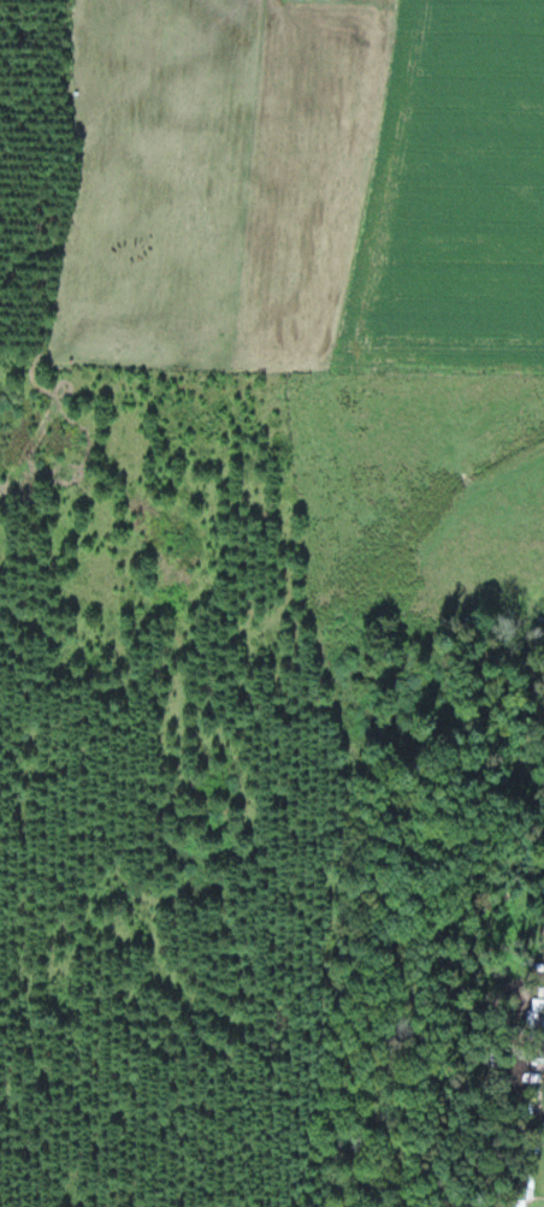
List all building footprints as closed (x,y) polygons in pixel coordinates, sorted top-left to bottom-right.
[(540,987),(540,997),(534,996),(533,1013),(537,1013),(536,1029),(543,1029),(543,987),(540,987)]
